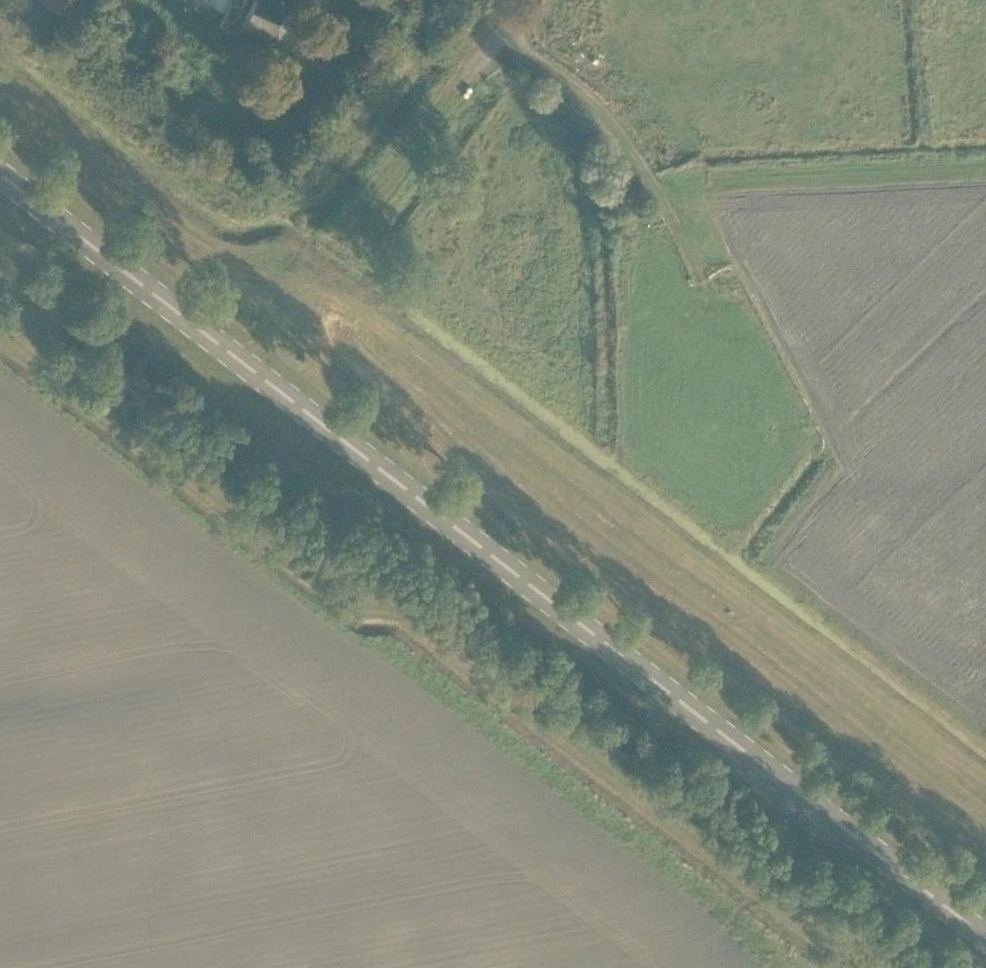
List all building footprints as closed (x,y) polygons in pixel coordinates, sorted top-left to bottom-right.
[(78,0),(43,0),(72,13),(78,0)] [(213,27),(216,21),(230,28),(238,32),(242,24),(276,40),(294,0),(156,0),(213,27)]
